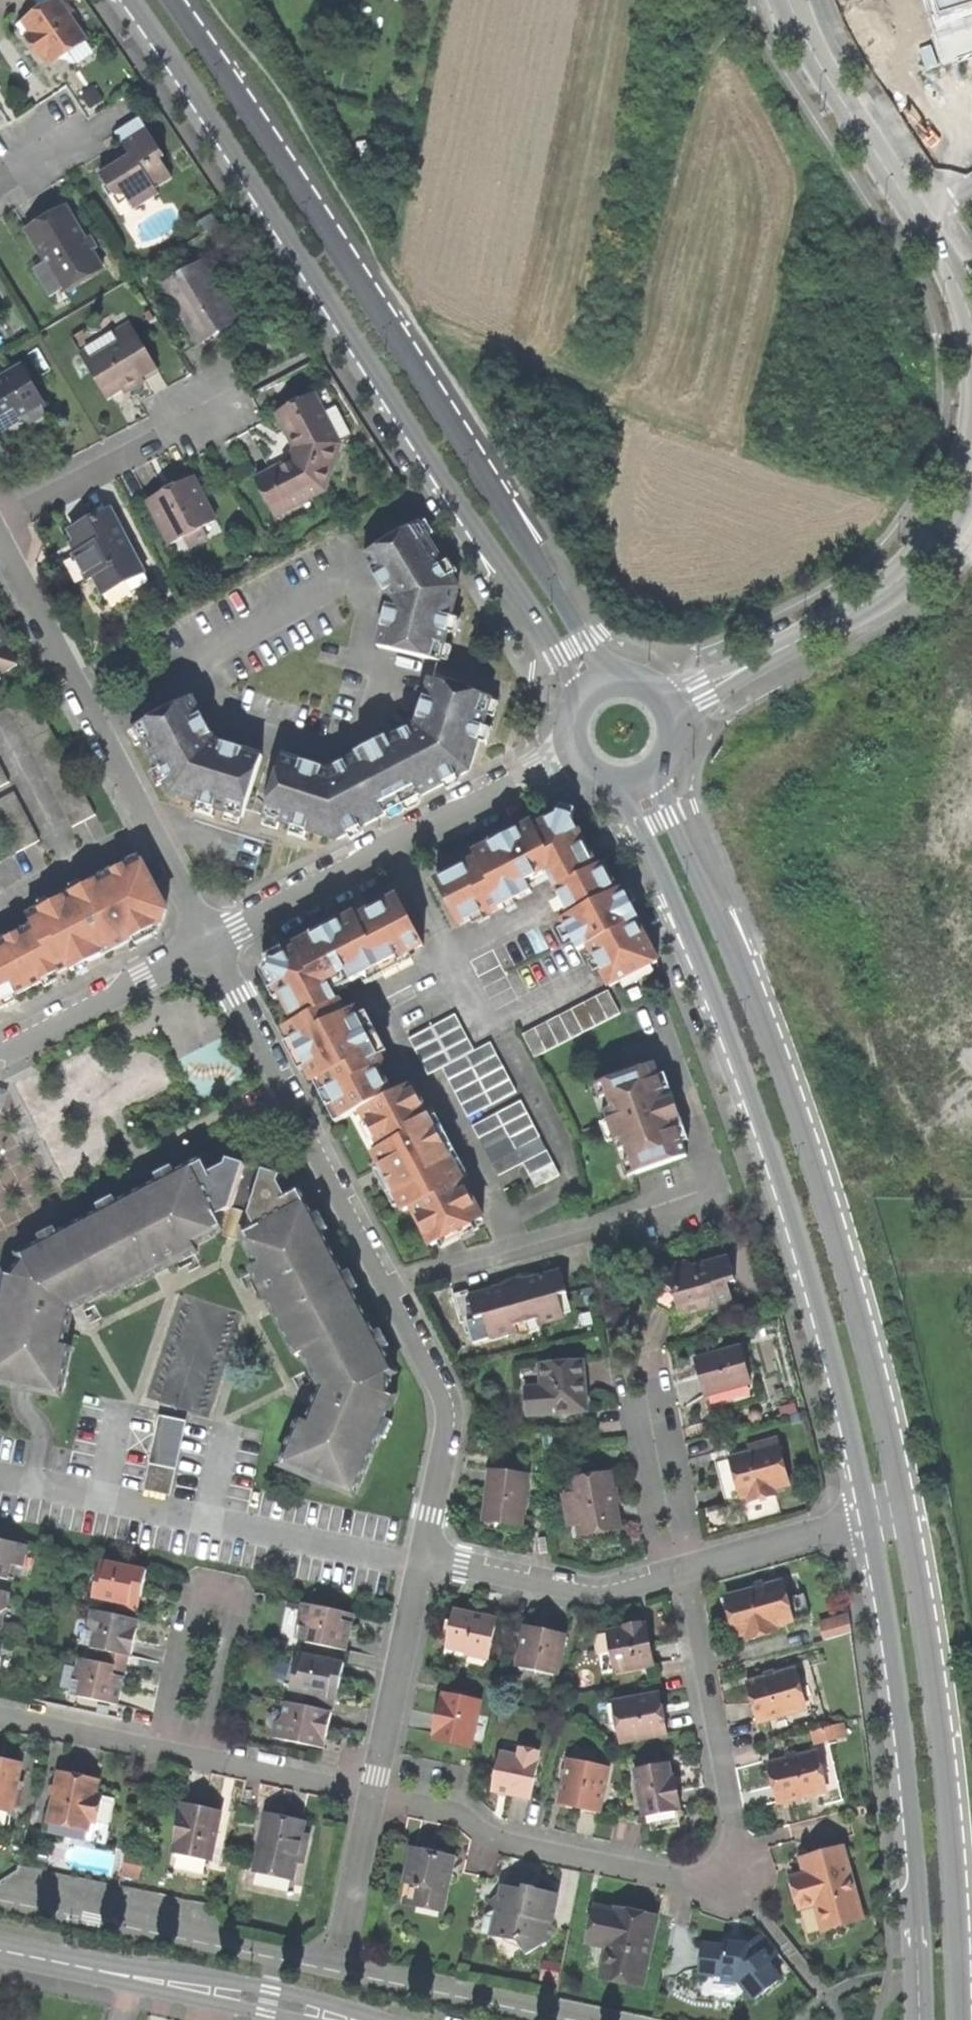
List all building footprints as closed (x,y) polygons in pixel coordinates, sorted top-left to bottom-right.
[(46,54),(49,58),(66,47),(84,34),(60,0),(53,0),(23,20),(31,31),(26,35),(42,58),(46,54)] [(971,26),(971,0),(925,0),(937,37),(971,26)] [(95,89),(82,97),(89,107),(101,98),(95,89)] [(138,117),(114,132),(128,155),(109,167),(98,174),(104,184),(101,186),(109,198),(120,190),(132,208),(157,193),(154,187),(170,177),(159,158),(163,156),(138,117)] [(83,239),(64,208),(38,224),(25,232),(41,258),(60,290),(99,266),(90,250),(83,239)] [(88,235),(83,239),(90,250),(95,247),(88,235)] [(50,296),(60,290),(41,258),(30,264),(50,296)] [(215,332),(233,320),(196,262),(162,284),(196,339),(204,334),(213,328),(215,332)] [(117,344),(85,363),(104,396),(127,383),(130,387),(145,379),(156,373),(128,322),(110,332),(117,344)] [(217,335),(215,332),(213,328),(204,334),(196,339),(200,346),(217,335)] [(0,380),(0,431),(20,420),(41,407),(43,406),(20,368),(0,380)] [(314,394),(276,413),(289,438),(294,448),(289,461),(280,466),(255,479),(275,518),(326,491),(341,444),(314,394)] [(44,413),(41,407),(20,420),(22,423),(24,426),(44,413)] [(197,529),(213,521),(191,478),(175,486),(167,490),(162,493),(146,501),(169,544),(180,538),(197,529)] [(158,487),(162,493),(167,490),(175,486),(171,480),(158,487)] [(148,582),(109,511),(88,522),(76,528),(86,549),(71,556),(86,581),(92,578),(102,595),(123,583),(128,594),(148,582)] [(425,521),(420,525),(428,538),(434,534),(425,521)] [(379,646),(440,662),(452,614),(457,593),(457,584),(452,576),(444,564),(428,538),(420,525),(419,524),(363,558),(385,593),(391,593),(392,605),(388,606),(379,646)] [(65,544),(71,556),(86,549),(76,528),(70,532),(73,540),(65,544)] [(205,546),(197,529),(180,538),(189,555),(205,546)] [(449,560),(444,564),(452,576),(458,572),(449,560)] [(18,666),(0,631),(0,675),(18,666)] [(323,769),(283,756),(264,818),(300,830),(332,840),(339,839),(348,835),(361,828),(387,814),(387,812),(401,804),(417,795),(418,798),(444,785),(457,778),(464,773),(470,768),(481,733),(492,699),(430,679),(417,719),(421,722),(414,733),(409,730),(336,768),(337,773),(324,774),(323,769)] [(71,825),(95,812),(33,691),(9,703),(71,825)] [(192,698),(135,728),(136,730),(143,744),(157,770),(164,784),(169,793),(174,798),(222,812),(243,819),(262,757),(222,744),(219,747),(209,739),(212,735),(192,698)] [(136,747),(143,744),(136,730),(129,734),(136,747)] [(9,780),(0,762),(0,784),(9,780)] [(157,788),(164,784),(157,770),(150,774),(157,788)] [(460,784),(457,778),(444,785),(447,791),(460,784)] [(39,839),(15,790),(0,797),(0,820),(16,851),(39,839)] [(420,802),(418,798),(417,795),(401,804),(404,810),(408,811),(418,806),(420,802)] [(403,814),(404,810),(401,804),(387,812),(387,814),(389,819),(392,820),(403,814)] [(555,889),(597,867),(572,820),(575,809),(566,806),(560,809),(558,815),(535,827),(532,823),(513,833),(515,838),(506,843),(503,838),(475,853),(477,859),(436,881),(459,926),(486,911),(488,915),(531,892),(527,882),(546,872),(555,889)] [(364,835),(361,828),(348,835),(351,841),(364,835)] [(508,836),(503,838),(506,843),(515,838),(513,833),(508,836)] [(161,925),(165,907),(153,883),(139,857),(28,915),(32,926),(5,940),(30,988),(69,967),(72,971),(92,961),(161,925)] [(597,867),(555,889),(569,916),(561,919),(566,927),(571,937),(578,951),(588,945),(610,987),(657,962),(636,920),(639,919),(628,899),(623,902),(617,891),(603,864),(597,867)] [(623,888),(617,891),(623,902),(628,899),(625,893),(623,888)] [(347,1119),(363,1111),(394,1094),(380,1066),(386,1063),(357,1009),(347,1014),(331,983),(347,975),(352,984),(426,946),(401,897),(359,919),(357,915),(337,926),(328,930),(330,935),(320,941),(317,936),(298,946),(300,950),(279,961),(275,961),(269,976),(274,978),(274,982),(297,1024),(288,1029),(301,1054),(315,1081),(323,1077),(347,1119)] [(564,941),(571,937),(566,927),(559,931),(564,941)] [(5,1006),(2,1002),(30,988),(5,940),(0,943),(0,1009),(5,1006)] [(608,992),(523,1037),(534,1059),(621,1014),(608,992)] [(430,1075),(444,1067),(478,1049),(458,1012),(411,1038),(430,1075)] [(470,1115),(519,1088),(493,1041),(478,1049),(444,1067),(470,1115)] [(636,1175),(686,1157),(681,1144),(677,1130),(684,1128),(677,1107),(670,1088),(663,1090),(658,1076),(654,1064),(603,1082),(608,1096),(612,1109),(604,1112),(608,1121),(614,1140),(618,1151),(626,1149),(630,1160),(636,1175)] [(665,1074),(658,1076),(663,1090),(670,1088),(665,1074)] [(600,1099),(608,1096),(603,1082),(595,1084),(600,1099)] [(485,1219),(414,1083),(394,1094),(363,1111),(383,1151),(377,1155),(394,1187),(406,1211),(413,1207),(433,1246),(485,1219)] [(539,1185),(563,1173),(524,1099),(475,1124),(501,1174),(526,1161),(539,1185)] [(607,1143),(614,1140),(608,1121),(601,1123),(607,1143)] [(688,1141),(684,1128),(677,1130),(681,1144),(688,1141)] [(60,1397),(70,1349),(64,1348),(70,1323),(72,1310),(106,1292),(109,1298),(171,1265),(197,1251),(195,1246),(224,1230),(243,1235),(257,1265),(252,1269),(267,1301),(297,1356),(303,1352),(320,1386),(314,1402),(304,1423),(298,1421),(280,1465),(354,1496),(380,1433),(386,1436),(392,1423),(386,1420),(396,1394),(389,1391),(388,1376),(395,1371),(300,1186),(290,1190),(282,1173),(230,1157),(227,1158),(228,1161),(213,1169),(205,1155),(175,1171),(172,1166),(158,1174),(160,1179),(118,1202),(114,1196),(99,1205),(102,1210),(58,1234),(55,1228),(41,1235),(44,1241),(19,1254),(21,1263),(12,1275),(5,1274),(0,1299),(0,1384),(60,1397)] [(628,1178),(636,1175),(630,1160),(623,1163),(628,1178)] [(686,1261),(678,1263),(655,1305),(665,1309),(681,1318),(714,1309),(715,1314),(737,1308),(729,1283),(737,1280),(730,1256),(697,1266),(686,1261)] [(543,1323),(564,1317),(558,1296),(566,1294),(560,1272),(526,1281),(527,1285),(505,1290),(505,1288),(469,1297),(476,1320),(484,1317),(490,1338),(512,1332),(517,1330),(515,1326),(536,1320),(537,1325),(543,1323)] [(503,1282),(505,1288),(505,1290),(527,1285),(526,1281),(524,1276),(513,1279),(503,1282)] [(467,1322),(476,1320),(469,1297),(468,1291),(453,1295),(461,1324),(467,1322)] [(473,1342),(490,1338),(484,1317),(476,1320),(467,1322),(473,1342)] [(540,1328),(543,1323),(537,1325),(536,1320),(515,1326),(517,1330),(512,1332),(515,1334),(517,1334),(523,1335),(529,1334),(535,1331),(540,1328)] [(742,1346),(697,1360),(701,1375),(707,1395),(753,1382),(742,1346)] [(529,1415),(588,1411),(587,1388),(585,1361),(542,1364),(544,1387),(527,1388),(529,1415)] [(181,1438),(156,1433),(143,1493),(168,1498),(181,1438)] [(782,1446),(717,1464),(721,1476),(724,1486),(738,1482),(743,1499),(751,1497),(752,1503),(779,1495),(777,1488),(793,1484),(782,1446)] [(486,1517),(523,1521),(528,1475),(491,1471),(488,1494),(486,1517)] [(581,1530),(620,1523),(616,1504),(622,1503),(621,1494),(619,1486),(613,1487),(610,1472),(571,1479),(573,1491),(564,1493),(573,1542),(583,1541),(581,1530)] [(6,1580),(8,1566),(16,1568),(20,1569),(24,1547),(0,1542),(0,1579),(6,1580)] [(145,1572),(98,1563),(90,1600),(128,1607),(130,1596),(140,1598),(142,1588),(145,1572)] [(14,1582),(16,1568),(8,1566),(6,1580),(14,1582)] [(752,1590),(722,1599),(733,1639),(747,1635),(749,1642),(779,1633),(777,1626),(796,1621),(784,1581),(752,1590)] [(3,1618),(8,1595),(0,1593),(0,1617),(3,1618)] [(137,1609),(140,1598),(130,1596),(128,1607),(137,1609)] [(305,1642),(345,1650),(348,1635),(350,1623),(342,1621),(344,1613),(301,1604),(297,1624),(302,1625),(308,1626),(305,1642)] [(124,1629),(126,1619),(91,1612),(85,1635),(92,1637),(89,1648),(88,1650),(101,1653),(126,1659),(129,1660),(133,1644),(135,1632),(124,1629)] [(480,1618),(456,1613),(449,1655),(469,1659),(468,1667),(489,1671),(499,1622),(480,1618)] [(851,1614),(821,1623),(827,1640),(854,1632),(851,1614)] [(138,1622),(126,1619),(124,1629),(135,1632),(138,1622)] [(629,1630),(598,1636),(602,1656),(614,1654),(618,1673),(657,1666),(649,1626),(645,1627),(644,1624),(636,1625),(628,1627),(629,1630)] [(299,1641),(305,1642),(308,1626),(302,1625),(299,1641)] [(549,1632),(529,1628),(521,1669),(560,1677),(568,1636),(549,1632)] [(83,1646),(89,1648),(92,1637),(85,1635),(83,1646)] [(101,1653),(99,1665),(124,1670),(126,1659),(101,1653)] [(296,1656),(294,1668),(300,1670),(303,1657),(296,1656)] [(342,1665),(303,1657),(300,1670),(294,1668),(289,1690),(315,1696),(314,1704),(333,1708),(337,1687),(342,1665)] [(99,1665),(77,1660),(69,1698),(116,1708),(120,1688),(124,1670),(99,1665)] [(798,1670),(749,1683),(754,1701),(761,1723),(810,1709),(798,1670)] [(438,1742),(472,1749),(482,1702),(448,1695),(447,1702),(443,1701),(439,1718),(436,1736),(439,1737),(438,1742)] [(623,1744),(670,1735),(667,1717),(663,1695),(616,1705),(623,1744)] [(329,1713),(284,1704),(281,1718),(274,1723),(271,1739),(322,1748),(325,1733),(329,1713)] [(512,1714),(501,1713),(500,1722),(510,1724),(512,1714)] [(848,1724),(817,1727),(819,1741),(849,1738),(848,1724)] [(521,1758),(501,1754),(495,1791),(519,1796),(533,1798),(539,1762),(538,1762),(540,1752),(522,1749),(521,1758)] [(820,1752),(770,1764),(775,1785),(780,1805),(830,1792),(820,1752)] [(610,1766),(570,1759),(561,1805),(580,1809),(601,1813),(610,1766)] [(670,1765),(638,1771),(647,1820),(662,1817),(679,1814),(678,1808),(683,1807),(677,1776),(672,1777),(670,1765)] [(10,1817),(20,1770),(0,1766),(0,1815),(10,1817)] [(44,1836),(102,1848),(111,1803),(92,1799),(96,1785),(75,1780),(57,1776),(44,1836)] [(170,1856),(207,1865),(218,1815),(197,1811),(181,1807),(170,1856)] [(10,1817),(0,1815),(0,1823),(9,1824),(10,1817)] [(280,1821),(264,1818),(254,1866),(291,1874),(293,1864),(299,1836),(301,1826),(280,1821)] [(307,1838),(299,1836),(293,1864),(301,1866),(307,1838)] [(846,1847),(805,1858),(807,1867),(809,1873),(793,1877),(802,1909),(817,1906),(825,1930),(866,1918),(846,1847)] [(402,1904),(445,1913),(456,1859),(436,1855),(414,1850),(402,1904)] [(290,1880),(291,1874),(254,1866),(252,1872),(290,1880)] [(528,1957),(549,1944),(557,1895),(539,1891),(526,1889),(526,1892),(504,1888),(502,1898),(493,1903),(498,1911),(489,1917),(487,1934),(499,1936),(499,1939),(520,1943),(528,1957)] [(606,1971),(647,1980),(660,1919),(631,1913),(618,1911),(618,1913),(597,1909),(590,1944),(610,1948),(606,1971)] [(758,1939),(746,1950),(741,1944),(728,1943),(727,1947),(717,1946),(706,1945),(703,1973),(724,1976),(724,1982),(743,1984),(756,2000),(783,1979),(770,1963),(775,1959),(758,1939)] [(646,1987),(647,1980),(606,1971),(604,1979),(646,1987)]
